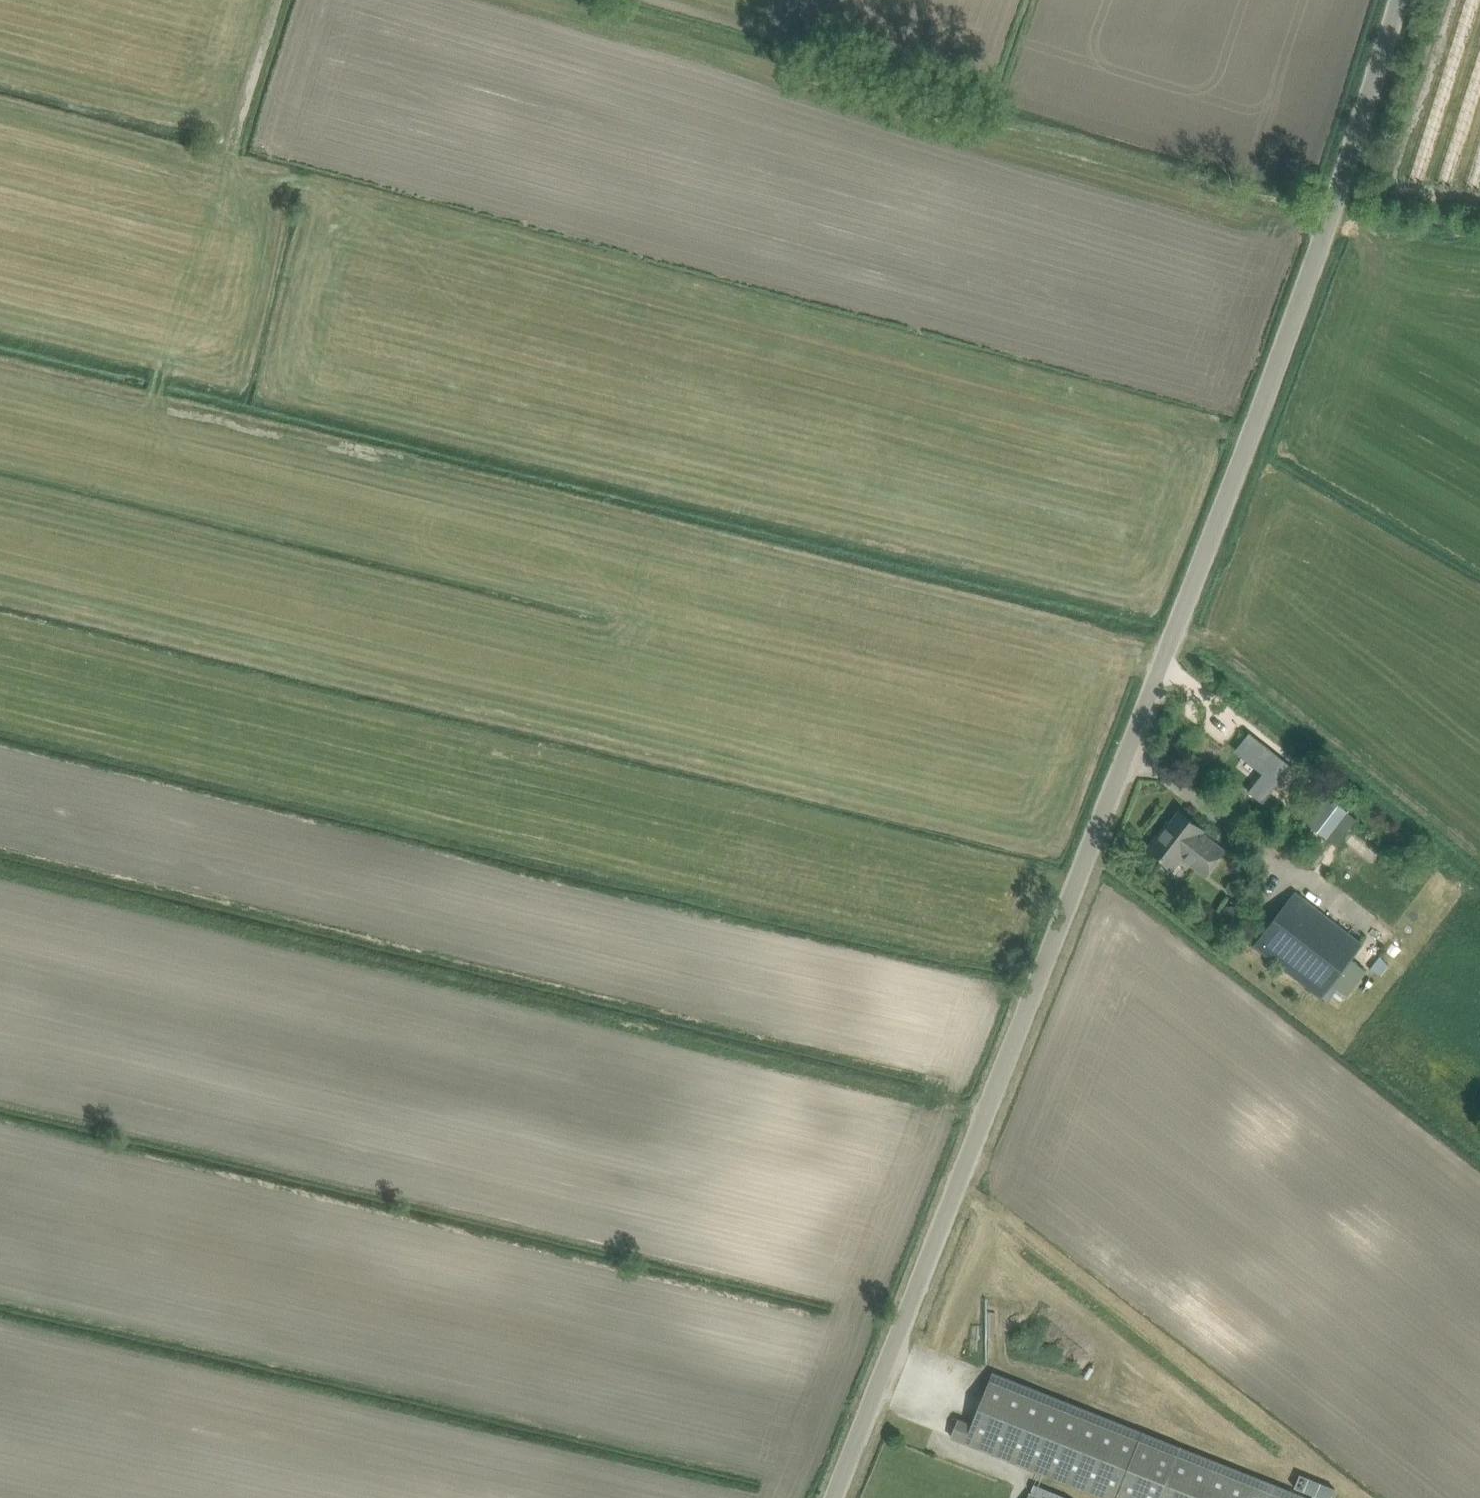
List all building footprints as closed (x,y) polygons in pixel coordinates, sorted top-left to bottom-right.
[(1265,773),(1250,792),(1265,803),(1293,765),(1250,733),(1236,751),(1265,773)] [(1329,797),(1309,824),(1327,838),(1348,812),(1329,797)] [(1150,848),(1166,860),(1171,864),(1179,853),(1206,874),(1223,851),(1198,832),(1201,828),(1181,813),(1166,831),(1164,829),(1150,848)] [(1254,946),(1322,998),(1361,943),(1295,892),(1254,946)] [(1380,974),(1389,962),(1380,955),(1371,967),(1380,974)] [(1105,1497),(1311,1497),(994,1372),(970,1433),(956,1427),(952,1437),(1105,1497)]
